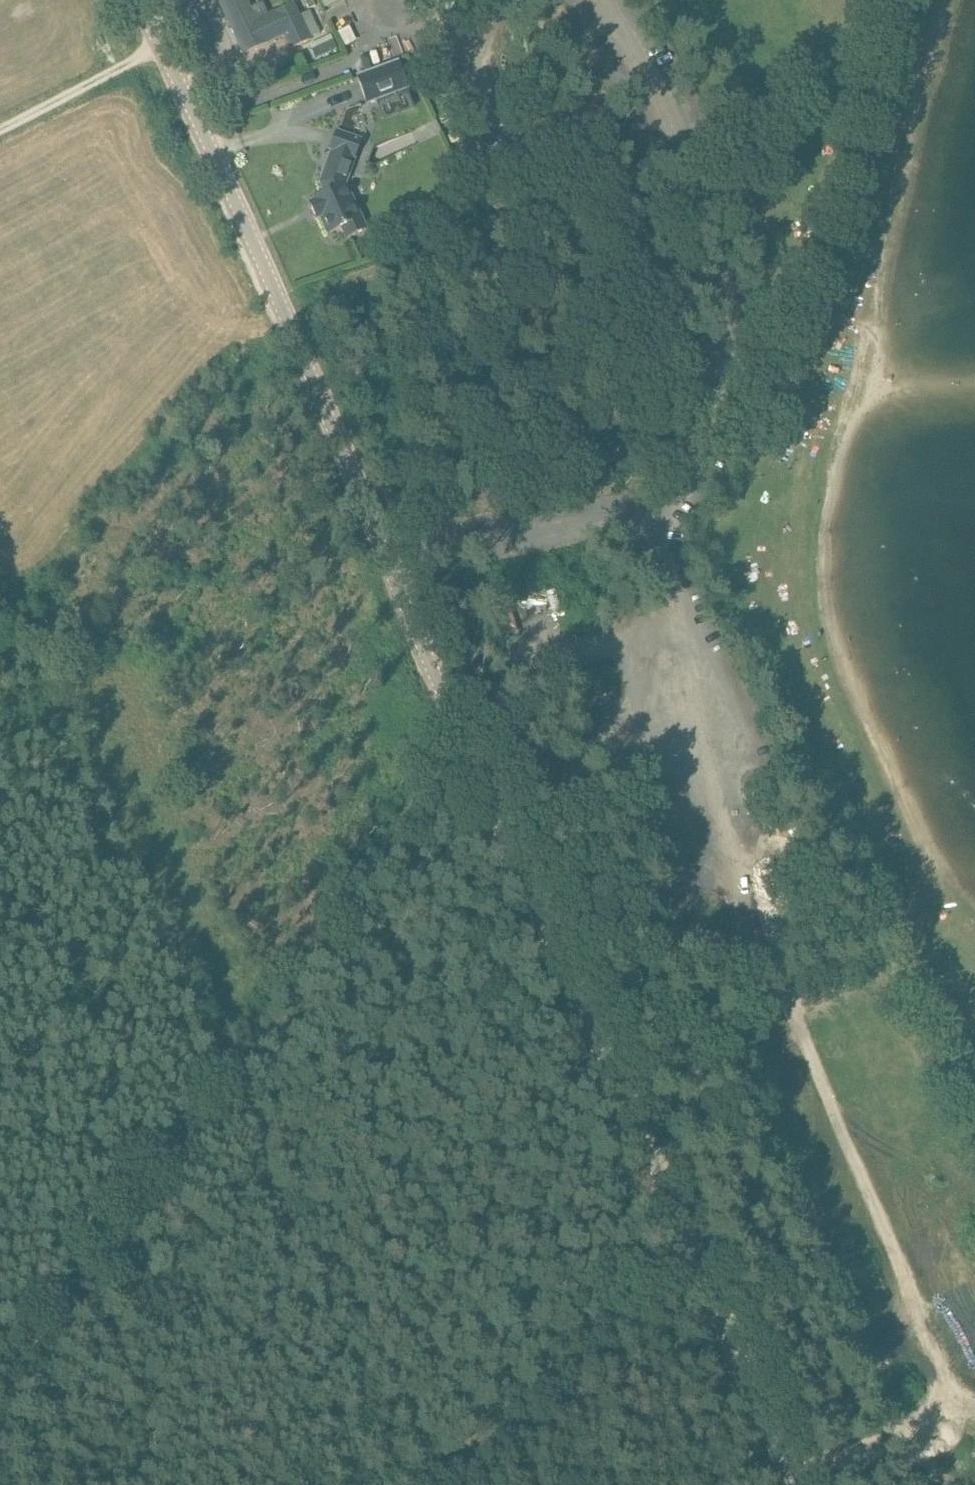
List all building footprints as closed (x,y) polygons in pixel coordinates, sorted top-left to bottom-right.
[(291,49),(310,40),(293,4),(275,13),(278,21),(260,30),(246,0),(226,0),(220,3),(244,53),(284,34),(291,49)] [(309,9),(316,6),(313,0),(305,0),(309,9)] [(722,43),(735,42),(733,29),(721,31),(722,43)] [(358,75),(368,103),(408,88),(399,61),(358,75)] [(347,184),(361,142),(337,133),(331,150),(333,151),(321,183),(326,194),(313,200),(314,202),(310,204),(317,218),(320,217),(328,234),(342,227),(347,238),(367,229),(347,184)]
